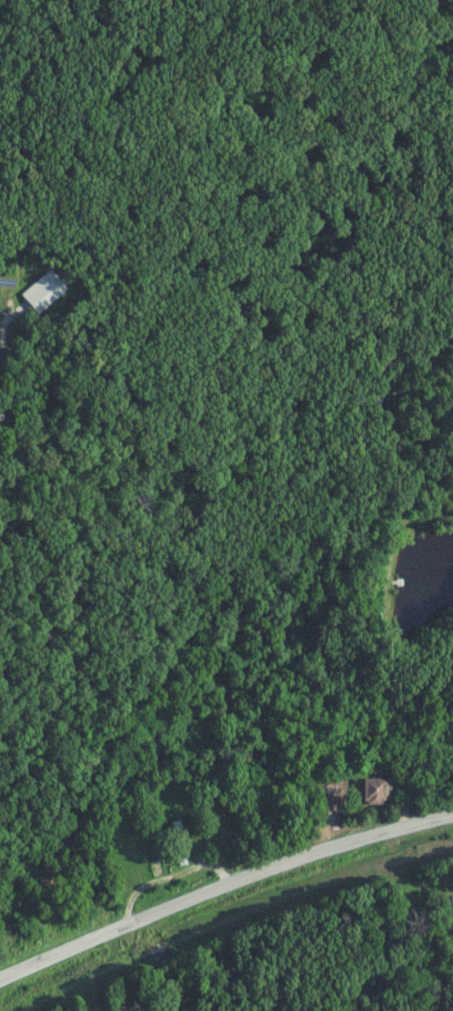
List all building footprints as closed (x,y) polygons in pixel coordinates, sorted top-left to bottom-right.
[(23,294),(38,315),(69,292),(54,271),(23,294)] [(365,779),(365,804),(393,804),(393,779),(365,779)] [(340,827),(340,786),(319,786),(319,827),(340,827)] [(189,865),(181,822),(171,823),(180,867),(189,865)] [(71,907),(78,925),(87,921),(81,903),(71,907)]
